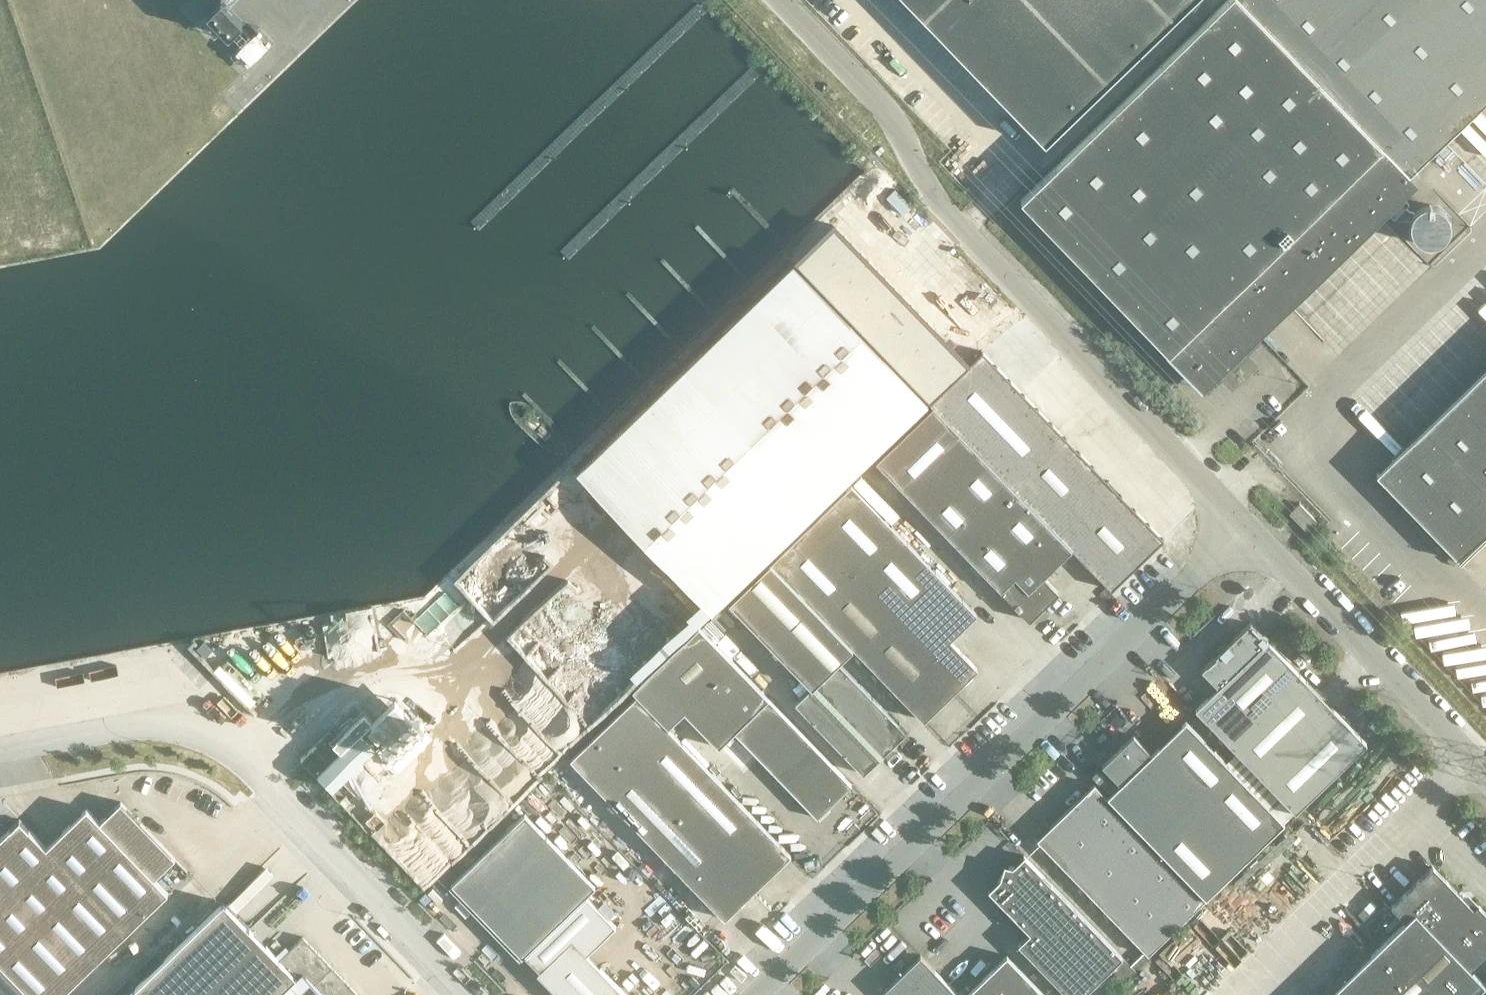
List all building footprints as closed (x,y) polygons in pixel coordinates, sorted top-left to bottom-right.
[(1192,0),(907,0),(1045,143),(1192,0)] [(1019,201),(1167,353),(1166,353),(1189,377),(1195,371),(1200,376),(1222,354),(1228,359),(1240,348),(1234,342),(1443,140),(1485,99),(1485,0),(1226,0),(1019,201)] [(967,365),(834,227),(796,263),(930,401),(967,365)] [(949,256),(942,264),(958,278),(965,270),(949,256)] [(575,471),(709,609),(925,401),(791,263),(575,471)] [(929,402),(933,405),(1014,489),(1066,438),(982,351),(967,365),(929,402)] [(1375,474),(1460,561),(1485,535),(1485,366),(1375,474)] [(933,405),(875,461),(931,518),(1000,590),(1029,620),(1058,592),(1043,576),(1072,549),(1014,489),(933,405)] [(1163,538),(1066,438),(1014,489),(1072,549),(1111,589),(1163,538)] [(770,562),(812,605),(852,566),(950,666),(938,678),(952,692),(977,668),(949,639),(976,613),(851,484),(770,562)] [(853,647),(812,605),(770,562),(769,560),(728,600),(812,686),(795,702),(863,773),(884,753),(885,754),(908,732),(899,722),(898,723),(838,661),(853,647)] [(812,605),(853,647),(923,720),(952,692),(938,678),(950,666),(852,566),(812,605)] [(1294,813),(1366,743),(1250,622),(1201,670),(1217,687),(1206,698),(1238,731),(1227,743),(1294,813)] [(851,784),(768,698),(698,626),(632,690),(667,726),(683,710),(718,746),(733,731),(817,818),(851,784)] [(667,726),(632,690),(631,690),(636,695),(569,759),(724,918),(790,855),(666,726),(667,726)] [(1143,695),(1137,702),(1169,730),(1175,724),(1143,695)] [(384,733),(388,736),(411,714),(395,697),(371,719),(364,712),(336,738),(329,731),(300,758),(317,776),(345,748),(345,747),(373,720),(374,722),(367,728),(377,739),(384,733)] [(1149,841),(1205,898),(1284,823),(1185,720),(1151,754),(1133,735),(1101,765),(1119,784),(1106,797),(1149,841)] [(1036,839),(1105,911),(1134,883),(1120,869),(1149,841),(1106,797),(1094,784),(1036,839)] [(31,994),(61,994),(168,892),(154,878),(175,858),(120,801),(100,821),(86,807),(46,846),(19,819),(0,837),(0,963),(31,994)] [(522,957),(525,954),(526,953),(586,895),(595,887),(524,813),(451,884),(522,957)] [(1134,883),(1105,911),(1148,954),(1205,898),(1149,841),(1120,869),(1134,883)] [(203,850),(191,869),(199,874),(211,855),(203,850)] [(1110,969),(1123,982),(1135,971),(1122,957),(1024,855),(1012,867),(1004,864),(1000,878),(988,890),(1029,933),(1018,944),(1067,994),(1083,994),(1110,969)] [(1371,953),(1328,994),(1473,994),(1484,984),(1471,970),(1485,956),(1485,913),(1478,905),(1474,909),(1432,866),(1390,906),(1404,921),(1371,953)] [(430,897),(424,891),(417,898),(423,904),(430,897)] [(525,954),(540,970),(536,973),(558,994),(627,994),(586,953),(615,925),(586,895),(526,953),(525,954)] [(319,954),(302,936),(279,959),(223,902),(132,990),(127,994),(278,994),(319,954)] [(278,994),(359,994),(319,954),(278,994)] [(920,955),(884,990),(889,994),(959,994),(920,955)] [(1006,955),(964,994),(1044,994),(1006,955)]
